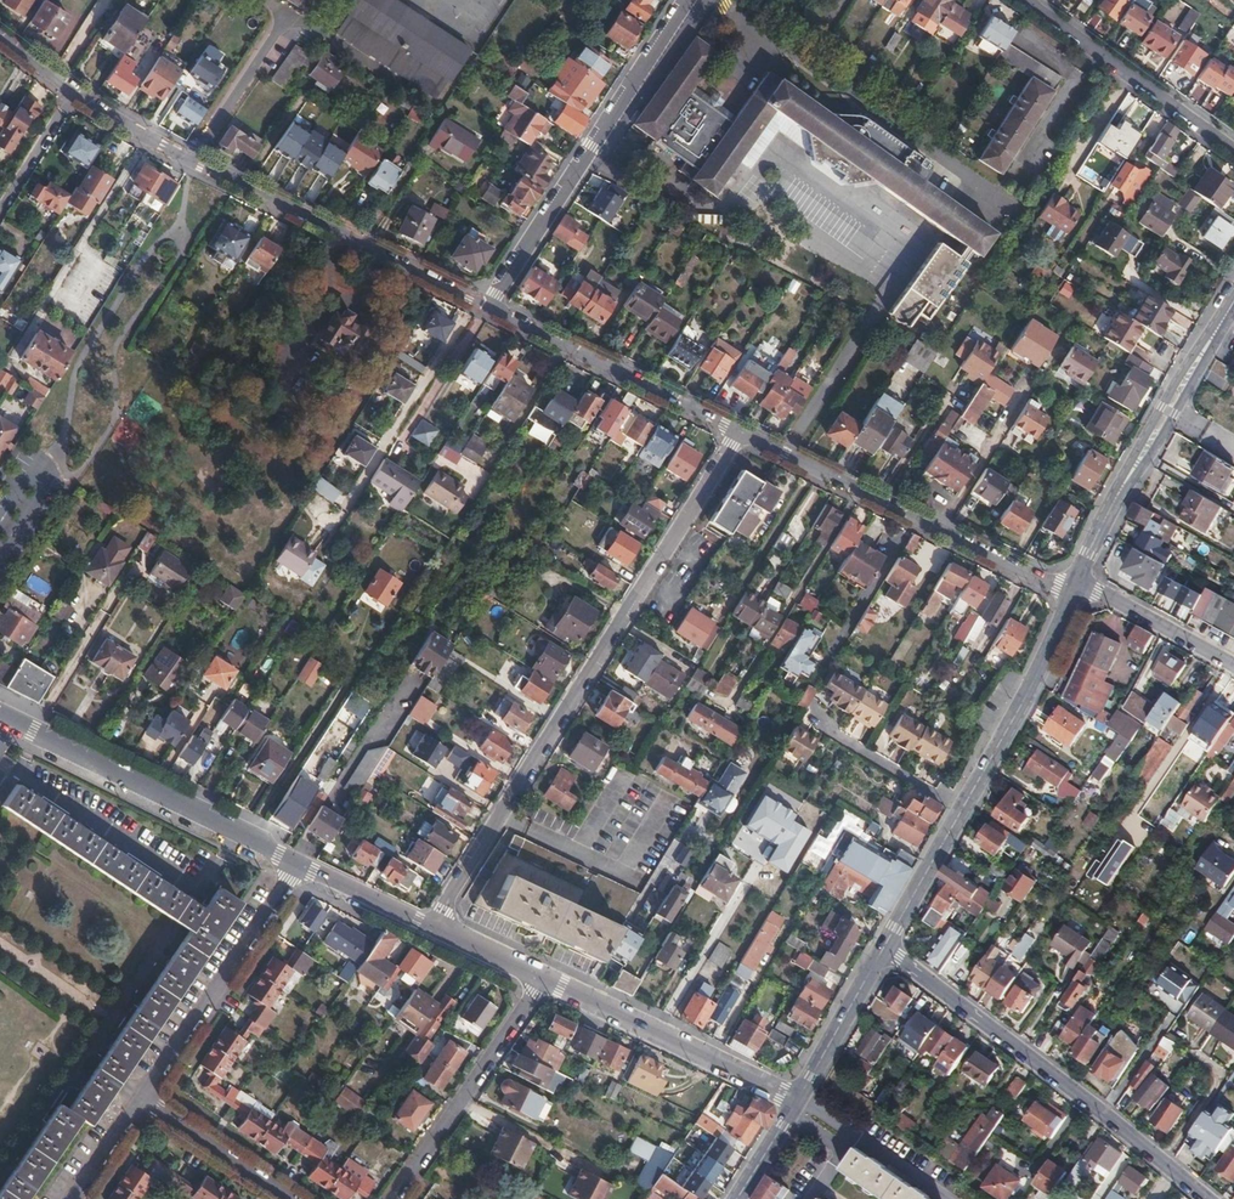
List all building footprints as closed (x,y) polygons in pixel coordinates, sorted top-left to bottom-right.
[(43,0),(7,0),(5,4),(31,20),(43,0)] [(29,23),(54,39),(69,16),(44,0),(43,0),(31,20),(29,23)] [(337,33),(375,58),(435,97),(446,80),(448,81),(468,51),(390,0),(354,0),(345,13),(348,15),(337,33)] [(626,9),(643,20),(654,2),(651,0),(631,0),(626,9)] [(882,6),(898,16),(908,0),(885,0),(882,6)] [(937,25),(938,24),(953,0),(924,0),(917,11),(937,25)] [(938,24),(940,25),(934,35),(951,46),(958,35),(957,34),(958,32),(962,31),(965,27),(964,24),(965,22),(963,21),(967,14),(959,9),(965,0),(953,0),(938,24)] [(1077,8),(1085,12),(1090,1),(1088,0),(1081,0),(1077,8)] [(1098,8),(1114,20),(1126,2),(1124,0),(1103,0),(1098,8)] [(1118,23),(1137,36),(1148,17),(1143,14),(1145,11),(1150,3),(1147,0),(1132,0),(1118,23)] [(124,53),(144,20),(124,6),(103,38),(124,53)] [(629,15),(620,9),(605,34),(625,47),(626,47),(640,26),(628,18),(629,15)] [(1200,14),(1194,9),(1178,33),(1184,38),(1200,14)] [(996,49),(997,49),(1001,52),(1007,43),(1015,31),(992,17),(978,37),(996,49)] [(124,53),(105,80),(125,94),(135,79),(128,73),(134,62),(134,61),(155,27),(144,20),(124,53)] [(1205,39),(1218,47),(1225,35),(1208,24),(1198,37),(1203,41),(1205,39)] [(1154,25),(1143,42),(1163,56),(1177,35),(1164,27),(1162,30),(1154,25)] [(152,46),(161,52),(172,35),(163,29),(152,46)] [(895,32),(888,42),(894,46),(901,36),(895,32)] [(695,37),(633,124),(685,161),(679,170),(714,194),(731,171),(738,161),(774,111),(806,132),(809,143),(817,141),(819,147),(822,154),(827,161),(833,166),(840,170),(842,171),(849,173),(855,173),(861,173),(862,182),(873,181),(885,189),(960,242),(953,253),(939,243),(890,313),(895,317),(896,321),(898,322),(901,323),(905,324),(909,326),(919,313),(927,319),(974,253),(978,255),(993,234),(949,202),(920,181),(930,166),(860,117),(858,120),(856,120),(853,120),(855,127),(846,128),(826,113),(767,72),(745,104),(732,122),(718,112),(707,104),(690,92),(717,53),(695,37)] [(1183,41),(1169,61),(1191,75),(1204,55),(1183,41)] [(1001,52),(998,57),(1031,79),(1018,100),(1013,107),(996,133),(991,140),(978,161),(1000,175),(1061,79),(1007,43),(1001,52)] [(295,44),(270,79),(285,89),(300,68),(310,54),(295,44)] [(573,50),(567,57),(598,79),(611,62),(586,44),(578,53),(573,50)] [(997,49),(996,49),(980,73),(985,76),(986,75),(998,57),(1001,52),(997,49)] [(202,54),(189,73),(211,88),(223,69),(202,54)] [(319,61),(310,54),(300,68),(331,90),(344,70),(334,63),(332,65),(329,63),(330,60),(324,56),(319,61)] [(158,58),(140,85),(153,94),(162,99),(180,72),(158,58)] [(1210,58),(1197,79),(1212,88),(1213,86),(1225,68),(1210,58)] [(557,76),(547,92),(565,103),(572,108),(593,79),(566,59),(557,73),(557,76)] [(952,59),(948,65),(955,69),(958,64),(952,59)] [(1213,86),(1229,96),(1233,88),(1233,70),(1227,65),(1225,68),(1213,86)] [(601,85),(593,79),(572,108),(577,111),(582,105),(585,107),(601,85)] [(503,128),(504,129),(527,143),(539,125),(543,128),(546,124),(550,127),(552,124),(521,103),(527,93),(510,82),(506,89),(510,92),(508,95),(514,99),(508,109),(521,118),(515,126),(508,121),(503,128)] [(140,85),(137,90),(150,98),(153,94),(140,85)] [(24,95),(16,107),(17,108),(12,117),(0,136),(0,148),(7,153),(20,132),(30,115),(34,117),(41,106),(36,103),(24,95)] [(176,113),(195,126),(207,107),(188,95),(176,113)] [(1013,107),(1018,100),(1013,96),(1008,103),(1013,107)] [(414,99),(405,114),(419,123),(428,108),(414,99)] [(710,99),(707,104),(718,112),(721,107),(710,99)] [(14,110),(0,102),(0,133),(14,110)] [(572,108),(565,103),(554,120),(575,134),(586,117),(577,111),(572,108)] [(1108,136),(1129,151),(1146,125),(1125,110),(1119,120),(1114,126),(1108,136)] [(774,111),(738,161),(750,169),(777,131),(813,156),(809,143),(806,132),(774,111)] [(853,120),(856,120),(853,117),(826,113),(846,128),(855,127),(853,120)] [(444,118),(427,145),(435,150),(439,143),(465,160),(478,140),(444,118)] [(1179,129),(1167,121),(1159,132),(1144,156),(1155,165),(1161,169),(1166,161),(1161,157),(1167,148),(1166,147),(1179,129)] [(170,131),(184,139),(188,132),(175,124),(170,131)] [(233,147),(250,159),(263,141),(249,131),(245,137),(230,127),(219,143),(230,151),(233,147)] [(986,137),(991,140),(996,133),(991,130),(986,137)] [(63,153),(88,169),(101,148),(76,132),(63,153)] [(356,134),(342,156),(359,167),(357,170),(365,176),(382,150),(356,134)] [(294,148),(283,165),(313,183),(323,167),(312,160),(318,150),(315,147),(319,140),(315,137),(304,154),(294,148)] [(124,161),(132,147),(121,140),(113,154),(124,161)] [(817,141),(809,143),(813,156),(815,161),(822,166),(827,161),(822,154),(819,147),(817,141)] [(552,160),(531,147),(516,171),(541,187),(548,176),(543,174),(552,160)] [(375,187),(385,194),(401,171),(406,163),(390,153),(385,160),(382,158),(365,183),(374,189),(375,187)] [(1166,161),(1161,169),(1177,179),(1182,171),(1166,161)] [(1123,203),(1129,208),(1151,172),(1144,167),(1142,170),(1135,170),(1125,163),(1112,183),(1112,185),(1121,191),(1124,200),(1123,203)] [(145,192),(158,173),(143,164),(133,180),(139,184),(137,188),(133,185),(128,193),(140,201),(145,192)] [(92,168),(69,204),(88,216),(111,180),(92,168)] [(1193,191),(1199,195),(1215,206),(1218,208),(1233,187),(1209,169),(1193,191)] [(842,171),(840,170),(841,174),(838,178),(845,183),(862,182),(861,173),(855,173),(849,173),(842,171)] [(145,192),(166,205),(178,185),(158,173),(145,192)] [(501,202),(526,218),(531,210),(526,206),(532,198),(533,199),(539,190),(521,178),(520,179),(509,195),(506,194),(501,202)] [(51,208),(60,214),(72,195),(50,181),(45,190),(36,184),(29,194),(51,207),(51,208)] [(601,187),(587,210),(606,223),(628,189),(611,182),(606,190),(601,187)] [(489,184),(481,197),(493,205),(501,192),(489,184)] [(1193,191),(1188,187),(1178,203),(1190,211),(1199,195),(1193,191)] [(1065,233),(1080,208),(1050,190),(1035,215),(1065,233)] [(657,195),(652,202),(673,215),(677,209),(657,195)] [(1139,223),(1143,226),(1159,237),(1173,215),(1167,212),(1172,204),(1157,195),(1139,223)] [(434,202),(428,210),(438,217),(444,208),(434,202)] [(409,208),(397,232),(421,243),(423,237),(429,240),(435,226),(431,223),(433,219),(421,214),(423,210),(414,206),(413,209),(409,208)] [(1233,220),(1218,208),(1215,206),(1211,213),(1216,217),(1204,236),(1220,248),(1233,229),(1231,226),(1231,225),(1233,220)] [(682,211),(677,218),(705,232),(708,224),(682,211)] [(564,216),(552,235),(578,252),(587,237),(574,228),(577,224),(564,216)] [(676,220),(670,230),(676,233),(682,223),(676,220)] [(218,230),(208,246),(216,252),(212,259),(221,264),(225,257),(235,263),(250,238),(223,221),(218,230)] [(1096,235),(1091,243),(1113,256),(1127,233),(1110,223),(1100,238),(1096,235)] [(472,228),(466,237),(473,241),(475,239),(480,243),(484,237),(472,228)] [(464,236),(451,256),(464,264),(462,267),(469,272),(471,270),(473,271),(479,262),(482,263),(491,249),(480,243),(475,239),(473,241),(466,237),(464,236)] [(1049,260),(1056,265),(1070,242),(1061,237),(1056,245),(1057,247),(1049,260)] [(259,238),(244,263),(264,275),(280,250),(270,244),(259,238)] [(270,244),(280,250),(282,247),(271,241),(270,244)] [(1,247),(0,249),(0,294),(22,259),(1,247)] [(1172,249),(1169,254),(1176,259),(1180,253),(1172,249)] [(1169,254),(1164,262),(1171,266),(1168,272),(1165,276),(1178,284),(1185,272),(1182,270),(1189,259),(1180,253),(1176,259),(1169,254)] [(106,255),(103,260),(114,267),(117,262),(106,255)] [(688,260),(674,282),(680,286),(694,264),(693,263),(688,260)] [(1026,260),(1020,270),(1028,275),(1026,279),(1035,285),(1044,272),(1026,260)] [(1171,266),(1164,262),(1161,268),(1168,272),(1171,266)] [(531,267),(518,288),(544,306),(557,285),(540,274),(543,269),(537,266),(535,270),(531,267)] [(568,302),(580,310),(599,281),(586,273),(568,302)] [(792,278),(786,290),(794,294),(800,282),(792,278)] [(1063,279),(1057,288),(1066,293),(1071,285),(1063,279)] [(599,281),(580,310),(599,322),(617,293),(599,281)] [(637,283),(623,307),(648,323),(658,308),(663,299),(637,283)] [(746,291),(741,298),(749,304),(754,296),(746,291)] [(1195,299),(1189,308),(1201,315),(1206,306),(1195,299)] [(1182,315),(1160,302),(1145,327),(1144,329),(1145,329),(1166,342),(1167,340),(1182,315)] [(648,323),(644,329),(665,343),(679,321),(658,308),(648,323)] [(21,319),(7,310),(1,319),(16,328),(21,319)] [(349,323),(351,319),(353,316),(343,310),(340,316),(335,313),(319,338),(332,346),(335,342),(346,349),(347,347),(357,354),(369,335),(356,328),(349,323)] [(425,310),(416,325),(422,329),(432,314),(425,310)] [(432,314),(422,329),(422,330),(441,341),(452,324),(433,312),(432,314)] [(1140,327),(1118,313),(1103,337),(1110,341),(1126,352),(1131,342),(1140,327)] [(16,328),(21,332),(27,322),(21,319),(16,328)] [(359,324),(351,319),(349,323),(356,328),(359,324)] [(1043,364),(1050,368),(1065,343),(1038,326),(1019,356),(1031,363),(1032,361),(1041,367),(1043,364)] [(41,371),(56,380),(72,354),(36,333),(20,359),(36,369),(39,365),(43,368),(41,371)] [(679,335),(667,354),(689,368),(701,349),(679,335)] [(398,360),(423,371),(433,349),(408,337),(398,360)] [(716,339),(710,348),(711,350),(699,370),(719,383),(722,377),(725,372),(728,373),(733,365),(731,363),(738,353),(730,348),(729,350),(723,346),(724,344),(716,339)] [(937,350),(916,339),(903,359),(924,372),(937,350)] [(977,340),(961,364),(969,369),(976,373),(974,377),(982,381),(987,372),(1000,353),(993,349),(977,340)] [(997,342),(993,349),(1000,353),(1004,346),(997,342)] [(1136,344),(1131,342),(1126,352),(1129,354),(1136,344)] [(1075,343),(1073,348),(1089,358),(1092,353),(1075,343)] [(476,348),(460,373),(476,384),(491,360),(486,357),(487,355),(476,348)] [(793,351),(788,348),(781,359),(786,362),(793,351)] [(1072,379),(1082,385),(1096,362),(1089,358),(1073,348),(1060,367),(1068,372),(1074,376),(1072,379)] [(502,353),(482,384),(492,390),(499,378),(504,381),(515,362),(502,353)] [(802,363),(806,366),(811,359),(807,356),(802,363)] [(1147,378),(1153,368),(1133,356),(1127,365),(1132,368),(1119,389),(1114,386),(1108,397),(1131,410),(1151,379),(1147,378)] [(747,361),(736,378),(731,386),(748,397),(752,390),(758,393),(770,375),(747,361)] [(1071,383),(1080,389),(1082,385),(1072,379),(1066,375),(1068,372),(1060,367),(1054,377),(1069,386),(1071,383)] [(0,370),(0,389),(10,395),(18,381),(1,369),(0,370)] [(982,381),(966,405),(960,415),(964,418),(973,423),(990,395),(1005,404),(1015,389),(987,372),(982,381)] [(756,408),(768,415),(788,384),(771,373),(770,375),(758,393),(754,400),(759,403),(757,407),(756,408)] [(383,391),(402,403),(412,386),(394,374),(383,391)] [(350,376),(347,381),(357,388),(361,382),(350,376)] [(788,384),(768,415),(776,420),(783,410),(785,407),(789,409),(790,410),(807,384),(794,376),(788,384)] [(28,378),(24,384),(45,397),(49,391),(28,378)] [(527,397),(505,383),(486,414),(507,427),(527,397)] [(790,410),(795,413),(812,387),(807,384),(790,410)] [(32,389),(24,402),(37,410),(45,397),(32,389)] [(566,419),(577,402),(557,389),(543,410),(535,405),(528,417),(556,435),(562,425),(566,419)] [(577,402),(566,419),(580,428),(585,421),(587,422),(596,408),(602,411),(608,402),(610,398),(602,393),(598,399),(584,390),(577,402)] [(610,404),(595,428),(610,438),(627,411),(635,397),(626,393),(619,405),(612,401),(610,404)] [(850,441),(871,454),(902,407),(881,393),(860,426),(850,441)] [(1030,399),(1010,431),(1031,444),(1047,418),(1037,411),(1040,406),(1030,399)] [(608,402),(602,411),(592,426),(595,428),(610,404),(608,402)] [(1127,418),(1102,402),(1085,428),(1111,444),(1112,443),(1127,418)] [(627,411),(610,438),(609,440),(618,446),(624,436),(634,443),(641,447),(655,426),(648,422),(630,411),(629,413),(627,411)] [(951,412),(944,423),(951,428),(952,427),(959,417),(951,412)] [(826,435),(845,448),(850,441),(860,426),(840,413),(826,435)] [(964,418),(960,415),(959,417),(952,427),(956,430),(964,418)] [(17,429),(0,418),(0,457),(17,429)] [(421,420),(411,435),(428,446),(437,430),(421,420)] [(922,454),(931,460),(944,439),(947,434),(951,428),(944,423),(942,422),(922,454)] [(676,437),(657,426),(640,455),(658,466),(676,437)] [(879,448),(899,461),(911,442),(891,429),(879,448)] [(343,454),(362,465),(373,448),(354,436),(343,454)] [(472,436),(470,440),(485,449),(487,445),(472,436)] [(684,438),(665,469),(684,481),(700,456),(690,449),(693,444),(684,438)] [(931,460),(924,471),(935,477),(934,479),(938,482),(940,478),(945,482),(943,485),(947,487),(948,486),(957,491),(978,460),(969,454),(967,457),(965,456),(963,458),(958,455),(959,452),(955,450),(957,447),(944,439),(931,460)] [(470,440),(460,455),(475,464),(485,449),(470,440)] [(1084,458),(1071,478),(1088,489),(1105,460),(1089,450),(1084,458)] [(1217,457),(1207,451),(1193,475),(1219,491),(1233,467),(1232,466),(1217,457)] [(385,459),(370,481),(394,496),(388,505),(401,513),(403,510),(420,482),(385,459)] [(986,469),(972,490),(995,505),(1009,484),(986,469)] [(747,506),(762,482),(741,470),(709,521),(729,534),(733,528),(747,506)] [(450,487),(453,483),(437,473),(423,495),(455,515),(467,497),(460,493),(450,487)] [(318,480),(312,489),(336,506),(342,497),(318,480)] [(779,493),(762,482),(747,506),(733,528),(747,536),(758,519),(748,513),(753,505),(767,513),(779,493)] [(462,489),(453,483),(450,487),(460,493),(462,489)] [(636,499),(643,503),(644,502),(648,494),(650,491),(644,487),(636,499)] [(1016,492),(998,521),(1017,533),(1030,512),(1023,508),(1028,500),(1016,492)] [(663,503),(648,494),(644,502),(658,511),(663,503)] [(1205,497),(1202,496),(1194,510),(1197,512),(1205,497)] [(1205,497),(1197,512),(1201,515),(1195,527),(1215,538),(1231,512),(1205,497)] [(1057,500),(1040,526),(1054,535),(1057,530),(1062,532),(1076,511),(1057,500)] [(643,503),(640,507),(639,510),(630,505),(619,522),(625,526),(624,529),(628,531),(629,529),(641,536),(658,511),(644,502),(643,503)] [(834,508),(825,503),(813,523),(822,529),(824,525),(827,527),(820,539),(824,542),(840,516),(832,511),(834,508)] [(1150,526),(1147,531),(1163,540),(1189,554),(1197,537),(1180,527),(1177,534),(1166,527),(1169,521),(1147,509),(1136,503),(1129,515),(1150,526)] [(1201,515),(1197,512),(1190,524),(1195,527),(1201,515)] [(1129,515),(1126,520),(1147,531),(1150,526),(1129,515)] [(837,550),(838,548),(842,542),(851,548),(855,542),(864,527),(856,522),(854,525),(846,520),(830,546),(837,550)] [(1180,527),(1169,521),(1166,527),(1177,534),(1180,527)] [(609,528),(597,547),(625,564),(636,545),(609,528)] [(157,537),(148,531),(141,543),(150,548),(157,537)] [(1163,540),(1147,531),(1139,545),(1155,555),(1163,540)] [(792,538),(782,532),(773,545),(784,552),(792,538)] [(920,538),(912,533),(903,548),(911,552),(920,538)] [(292,537),(278,560),(302,576),(315,554),(301,545),(302,543),(292,537)] [(848,553),(838,570),(865,586),(882,559),(855,542),(851,548),(848,553)] [(842,542),(838,548),(848,553),(851,548),(842,542)] [(760,566),(767,570),(778,552),(771,548),(760,566)] [(1165,564),(1137,549),(1125,569),(1139,577),(1137,581),(1151,588),(1165,564)] [(101,550),(87,572),(97,578),(98,577),(108,583),(121,563),(101,550)] [(165,551),(151,573),(178,590),(191,568),(165,551)] [(898,557),(883,581),(890,585),(884,596),(901,607),(912,587),(907,584),(917,568),(898,557)] [(587,558),(583,564),(592,569),(589,575),(609,589),(616,577),(587,558)] [(920,611),(923,613),(929,616),(941,596),(939,594),(948,580),(960,587),(969,573),(959,567),(950,562),(920,611)] [(760,566),(745,590),(754,596),(765,578),(769,571),(767,570),(760,566)] [(379,570),(365,591),(387,604),(400,584),(379,570)] [(42,595),(48,585),(31,575),(26,584),(42,595)] [(486,594),(491,598),(502,580),(497,576),(486,594)] [(971,576),(950,609),(960,615),(967,603),(974,606),(986,585),(971,576)] [(1167,576),(1159,591),(1177,601),(1185,586),(1167,576)] [(778,581),(772,592),(785,599),(791,589),(778,581)] [(246,594),(230,584),(220,600),(236,609),(246,594)] [(1185,586),(1177,601),(1195,610),(1203,595),(1185,586)] [(1233,637),(1233,603),(1232,602),(1208,589),(1194,614),(1233,637)] [(744,591),(730,613),(751,626),(753,622),(763,607),(765,604),(744,591)] [(995,593),(981,616),(994,624),(1007,600),(995,593)] [(21,594),(16,603),(25,609),(30,599),(21,594)] [(486,594),(478,607),(483,610),(491,598),(486,594)] [(567,594),(547,624),(554,628),(550,633),(561,640),(565,635),(576,642),(595,612),(579,601),(567,594)] [(804,594),(798,605),(811,613),(812,611),(818,602),(804,594)] [(9,599),(0,614),(0,632),(20,645),(37,617),(25,609),(16,603),(9,599)] [(59,600),(51,614),(65,623),(73,609),(59,600)] [(855,628),(859,630),(865,633),(876,615),(875,614),(879,606),(871,601),(855,628)] [(763,607),(753,622),(762,627),(759,633),(766,637),(779,616),(763,607)] [(677,632),(699,645),(712,623),(690,609),(677,632)] [(954,637),(962,642),(965,637),(972,626),(978,614),(972,611),(965,623),(963,623),(954,637)] [(1007,618),(992,644),(1009,654),(1024,629),(1007,618)] [(783,642),(790,647),(802,628),(785,619),(771,643),(779,648),(783,642)] [(1154,635),(1130,622),(1125,630),(1134,635),(1128,644),(1145,653),(1154,635)] [(712,623),(699,645),(703,648),(717,626),(712,623)] [(717,626),(703,648),(705,650),(719,627),(717,626)] [(972,626),(965,637),(971,641),(977,630),(972,626)] [(802,628),(790,647),(779,666),(796,676),(799,671),(806,676),(815,662),(807,658),(819,637),(803,627),(802,628)] [(855,628),(850,636),(854,638),(859,630),(855,628)] [(430,632),(416,655),(412,661),(419,666),(417,670),(424,675),(426,671),(434,675),(445,657),(451,649),(453,646),(442,639),(430,632)] [(1098,713),(1095,719),(1107,726),(1113,717),(1103,711),(1114,685),(1103,680),(1120,644),(1094,632),(1081,658),(1063,696),(1086,708),(1086,707),(1098,713)] [(531,651),(538,656),(547,642),(539,637),(531,651)] [(107,639),(93,662),(121,680),(135,657),(107,639)] [(624,670),(644,683),(662,654),(641,641),(624,670)] [(538,656),(530,669),(550,681),(567,655),(547,642),(538,656)] [(962,662),(968,649),(962,646),(955,659),(962,662)] [(154,662),(144,675),(170,693),(189,666),(164,648),(154,662)] [(465,658),(451,649),(445,657),(457,664),(460,666),(465,658)] [(1172,685),(1186,665),(1169,653),(1155,674),(1172,685)] [(214,657),(203,675),(224,688),(235,671),(214,657)] [(310,657),(296,679),(310,687),(322,668),(323,666),(310,657)] [(434,675),(431,680),(426,687),(436,693),(447,675),(449,677),(457,664),(445,657),(434,675)] [(15,671),(5,687),(21,695),(37,703),(53,677),(23,658),(15,671)] [(658,660),(644,683),(669,698),(683,675),(658,660)] [(412,661),(409,665),(417,670),(419,666),(412,661)] [(0,664),(0,684),(5,687),(15,671),(1,663),(0,664)] [(426,671),(424,675),(431,680),(434,675),(426,671)] [(851,711),(863,691),(863,690),(832,671),(823,685),(833,690),(829,698),(839,704),(837,708),(846,713),(848,710),(851,711)] [(520,675),(513,687),(537,702),(550,683),(532,672),(527,679),(520,675)] [(691,677),(685,687),(700,696),(706,686),(691,677)] [(720,677),(712,690),(728,695),(731,684),(732,681),(720,677)] [(248,697),(254,686),(243,681),(238,692),(248,697)] [(807,685),(800,697),(796,704),(804,709),(808,704),(812,697),(816,690),(807,685)] [(622,687),(620,694),(634,698),(635,690),(622,687)] [(1173,730),(1181,735),(1195,714),(1190,711),(1202,693),(1194,688),(1176,716),(1174,716),(1164,730),(1133,775),(1143,782),(1169,744),(1165,742),(1173,730)] [(625,699),(610,690),(595,715),(614,727),(625,708),(629,711),(633,705),(625,699)] [(352,691),(342,707),(361,719),(371,703),(352,691)] [(885,704),(863,691),(851,711),(851,712),(860,717),(859,721),(867,726),(869,723),(873,725),(885,704)] [(1123,708),(1146,724),(1149,719),(1156,709),(1132,692),(1123,708)] [(1156,709),(1149,719),(1164,730),(1174,716),(1182,704),(1167,693),(1156,709)] [(734,704),(737,706),(749,714),(755,704),(739,695),(734,704)] [(420,697),(408,715),(423,725),(435,707),(420,697)] [(502,698),(494,713),(501,717),(501,719),(520,731),(529,715),(502,698)] [(227,723),(236,729),(248,710),(232,700),(228,706),(220,719),(227,723)] [(687,718),(690,719),(699,704),(696,702),(687,718)] [(699,704),(690,719),(692,721),(702,706),(699,704)] [(161,714),(167,717),(171,710),(172,709),(167,706),(161,714)] [(702,706),(692,721),(712,734),(722,718),(702,706)] [(727,722),(740,729),(742,725),(749,714),(737,706),(727,722)] [(1061,708),(1046,730),(1070,746),(1084,725),(1061,708)] [(156,714),(146,729),(156,735),(157,734),(173,745),(189,722),(171,710),(167,717),(165,720),(156,714)] [(248,710),(236,729),(257,742),(269,723),(248,710)] [(1113,717),(1107,726),(1120,734),(1113,743),(1121,749),(1128,739),(1131,740),(1138,731),(1123,721),(1125,717),(1116,711),(1113,717)] [(722,718),(712,734),(730,745),(740,729),(727,722),(726,721),(729,717),(724,714),(722,718)] [(907,746),(910,747),(911,746),(936,762),(938,759),(940,760),(945,752),(943,751),(949,741),(923,725),(922,727),(900,714),(889,735),(898,740),(896,744),(905,749),(907,746)] [(1207,756),(1215,762),(1233,734),(1233,717),(1232,720),(1207,756)] [(222,732),(227,723),(220,719),(215,728),(222,732)] [(210,725),(201,740),(194,735),(186,746),(185,746),(178,757),(191,765),(198,754),(215,728),(210,725)] [(781,748),(804,761),(810,751),(816,740),(794,727),(781,748)] [(490,729),(479,748),(501,763),(513,744),(490,729)] [(584,734),(570,756),(592,770),(606,748),(584,734)] [(412,754),(433,768),(446,748),(424,735),(412,754)] [(359,741),(352,737),(338,760),(344,763),(359,741)] [(260,771),(274,780),(291,754),(268,739),(249,768),(258,774),(260,771)] [(347,783),(369,778),(371,773),(388,748),(392,741),(370,746),(347,783)] [(446,759),(462,768),(471,754),(455,745),(446,759)] [(371,773),(376,776),(378,778),(395,752),(388,748),(371,773)] [(1038,751),(1025,770),(1035,777),(1038,773),(1058,787),(1060,786),(1062,787),(1058,795),(1076,798),(1080,792),(1067,783),(1073,775),(1038,751)] [(3,754),(0,759),(0,767),(8,773),(15,763),(3,754)] [(654,771),(678,785),(688,769),(692,762),(684,757),(680,765),(664,756),(654,771)] [(318,778),(323,782),(327,777),(336,762),(329,757),(320,771),(321,772),(318,778)] [(477,761),(464,783),(482,794),(495,772),(477,761)] [(699,796),(696,800),(718,814),(744,773),(729,764),(717,784),(709,779),(708,781),(699,796)] [(561,769),(545,795),(568,809),(574,799),(564,792),(573,777),(561,769)] [(678,785),(699,796),(708,781),(688,769),(678,785)] [(1096,769),(1092,774),(1101,780),(1104,775),(1096,769)] [(369,778),(355,800),(364,806),(371,795),(368,792),(372,786),(370,785),(376,776),(371,773),(369,778)] [(296,777),(270,817),(289,829),(314,789),(296,777)] [(323,782),(300,819),(308,824),(323,801),(335,782),(327,777),(323,782)] [(190,930),(114,1042),(135,1056),(161,1019),(173,1001),(199,963),(211,944),(240,902),(218,888),(214,894),(207,905),(204,909),(192,901),(186,897),(137,864),(67,818),(16,784),(3,805),(11,811),(73,852),(144,900),(172,919),(179,923),(190,930)] [(915,790),(907,785),(902,794),(920,805),(914,815),(926,822),(937,804),(915,790)] [(1183,807),(1205,822),(1213,812),(1218,804),(1220,801),(1197,785),(1183,807)] [(438,809),(434,814),(460,830),(465,823),(459,819),(465,809),(469,811),(473,804),(442,786),(431,804),(434,806),(438,809)] [(1013,790),(996,816),(1020,832),(1029,819),(1021,814),(1027,805),(1022,801),(1024,797),(1013,790)] [(895,803),(887,798),(879,811),(887,817),(890,813),(895,803)] [(308,824),(305,830),(312,834),(330,805),(323,801),(308,824)] [(926,822),(914,815),(895,803),(890,813),(893,815),(895,813),(901,817),(892,831),(914,844),(926,822)] [(1218,804),(1213,812),(1219,816),(1224,808),(1218,804)] [(324,842),(326,843),(338,825),(345,815),(330,805),(312,834),(318,838),(317,840),(323,843),(324,842)] [(750,837),(773,850),(783,833),(785,829),(753,810),(741,828),(752,834),(750,837)] [(300,819),(297,825),(305,830),(308,824),(300,819)] [(1004,829),(991,820),(976,841),(996,855),(1006,842),(1022,853),(1027,845),(1004,829)] [(434,823),(423,840),(445,853),(455,836),(434,823)] [(508,846),(517,850),(523,838),(520,837),(514,834),(508,846)] [(896,853),(885,847),(882,852),(852,835),(849,840),(841,835),(835,847),(837,848),(833,855),(835,856),(832,861),(835,863),(836,861),(878,885),(877,887),(872,895),(867,903),(875,908),(877,905),(887,911),(916,858),(899,848),(896,853)] [(561,940),(599,959),(603,953),(619,926),(623,919),(639,893),(596,872),(595,875),(587,871),(588,868),(556,854),(523,838),(517,850),(514,857),(505,852),(491,874),(473,903),(514,923),(559,944),(561,940)] [(431,874),(443,855),(417,839),(405,858),(431,874)] [(704,839),(699,847),(714,857),(717,853),(720,848),(704,839)] [(1031,846),(1051,861),(1056,853),(1055,852),(1045,846),(1044,845),(1035,839),(1031,846)] [(1050,839),(1045,846),(1055,852),(1060,845),(1050,839)] [(369,864),(375,868),(384,853),(362,840),(351,857),(360,863),(362,860),(369,864)] [(676,861),(684,866),(694,851),(685,845),(676,861)] [(1204,873),(1225,887),(1233,873),(1233,862),(1220,852),(1204,873)] [(384,853),(375,868),(382,871),(381,873),(386,876),(385,879),(394,884),(395,882),(406,889),(416,873),(384,853)] [(717,853),(714,857),(698,883),(716,894),(722,886),(730,891),(737,879),(726,873),(733,862),(717,853)] [(832,861),(818,884),(821,886),(835,863),(832,861)] [(835,863),(821,886),(821,887),(839,898),(849,882),(870,893),(872,895),(877,887),(835,863)] [(991,864),(987,870),(1002,881),(1006,874),(991,864)] [(1009,881),(1003,889),(1021,901),(1034,883),(1026,878),(1030,872),(1020,866),(1011,878),(1010,876),(1007,880),(1009,881)] [(946,867),(941,877),(945,880),(950,883),(970,898),(972,899),(978,889),(946,867)] [(665,898),(656,912),(668,920),(690,886),(683,881),(687,875),(681,871),(674,882),(665,898)] [(656,893),(665,898),(674,882),(666,877),(656,893)] [(943,894),(924,920),(925,921),(936,928),(942,919),(945,921),(946,920),(954,908),(951,906),(955,900),(964,906),(970,898),(950,883),(943,894)] [(1205,929),(1229,945),(1233,937),(1233,887),(1213,917),(1205,929)] [(1183,888),(1178,895),(1199,910),(1204,903),(1183,888)] [(939,891),(923,919),(924,920),(943,894),(939,891)] [(997,914),(1002,904),(992,898),(986,908),(997,914)] [(313,933),(325,914),(312,905),(300,923),(313,933)] [(1152,913),(1146,910),(1140,918),(1146,922),(1152,913)] [(740,962),(752,969),(753,970),(784,919),(770,911),(740,962)] [(859,928),(830,912),(822,926),(838,935),(851,942),(859,928)] [(678,917),(653,957),(655,958),(654,960),(655,962),(659,965),(660,965),(662,965),(663,964),(664,962),(672,967),(682,951),(673,945),(678,935),(676,934),(685,921),(678,917)] [(644,931),(623,919),(619,926),(603,953),(623,965),(644,931)] [(337,976),(347,982),(357,968),(374,944),(358,933),(356,936),(336,923),(325,938),(337,947),(351,956),(337,976)] [(863,923),(860,929),(869,934),(872,928),(863,923)] [(948,961),(957,947),(966,933),(952,924),(948,931),(946,931),(932,951),(937,954),(948,961)] [(1052,945),(1061,951),(1070,957),(1068,960),(1075,965),(1090,943),(1065,926),(1052,945)] [(1081,971),(1087,975),(1090,977),(1107,952),(1120,934),(1111,927),(1081,971)] [(383,930),(382,932),(374,944),(357,968),(381,985),(389,974),(394,967),(380,957),(394,938),(383,930)] [(790,933),(785,942),(801,951),(806,942),(790,933)] [(1027,933),(1012,954),(1021,960),(1035,939),(1027,933)] [(851,942),(838,935),(829,952),(826,951),(819,962),(834,971),(851,942)] [(335,950),(337,947),(325,938),(323,942),(335,950)] [(718,941),(716,945),(729,953),(732,949),(718,941)] [(729,953),(716,945),(707,959),(721,967),(729,953)] [(260,975),(281,989),(293,970),(300,975),(311,959),(301,951),(296,948),(287,962),(285,965),(281,962),(272,956),(260,975)] [(389,974),(395,979),(401,970),(418,983),(432,964),(411,948),(398,966),(396,964),(394,967),(389,974)] [(813,958),(801,951),(793,964),(805,971),(807,969),(810,963),(813,958)] [(1070,957),(1061,951),(1059,954),(1068,960),(1070,957)] [(1175,952),(1170,959),(1180,965),(1192,973),(1196,966),(1175,952)] [(930,964),(941,971),(948,961),(937,954),(930,964)] [(987,954),(980,963),(982,965),(973,979),(987,989),(1000,969),(1001,967),(1002,966),(987,954)] [(819,962),(813,958),(810,963),(816,967),(819,962)] [(1022,971),(1007,960),(1002,966),(1001,967),(1017,977),(1022,971)] [(740,962),(736,969),(748,976),(752,969),(740,962)] [(810,963),(807,969),(813,973),(816,967),(810,963)] [(1178,1000),(1186,1006),(1196,990),(1188,985),(1192,980),(1171,966),(1156,987),(1178,1001),(1178,1000)] [(1001,967),(1000,969),(987,989),(1001,1000),(1015,979),(1017,977),(1001,967)] [(620,969),(610,986),(626,993),(630,995),(640,979),(636,977),(620,969)] [(1081,971),(1057,1005),(1065,1010),(1071,1008),(1073,1009),(1087,989),(1081,985),(1087,975),(1081,971)] [(381,985),(378,989),(384,994),(395,979),(389,974),(381,985)] [(248,1018),(264,1028),(275,1013),(267,1008),(281,989),(260,975),(247,994),(255,999),(260,1002),(257,1005),(248,1018)] [(1019,986),(1008,1001),(1023,1011),(1040,987),(1023,976),(1017,984),(1019,986)] [(818,994),(823,986),(810,978),(801,994),(820,1006),(825,998),(818,994)] [(694,991),(680,1015),(700,1027),(713,1003),(706,999),(713,987),(705,982),(698,994),(694,991)] [(707,1017),(721,1025),(739,993),(726,985),(707,1017)] [(830,990),(823,986),(818,994),(825,998),(830,990)] [(414,989),(394,1017),(409,1027),(429,999),(414,989)] [(896,989),(885,1004),(901,1016),(909,1005),(912,1000),(896,989)] [(987,989),(986,990),(1001,1000),(987,989)] [(1001,1000),(986,990),(985,993),(999,1002),(1001,1000)] [(477,994),(461,1017),(480,1030),(486,1022),(483,1021),(488,1014),(490,1015),(496,1007),(477,994)] [(417,1033),(404,1051),(418,1061),(430,1044),(424,1040),(442,1014),(444,1015),(455,1001),(446,995),(436,1009),(434,1008),(417,1033)] [(1213,1033),(1227,1012),(1203,995),(1188,1016),(1213,1033)] [(789,1014),(802,1022),(806,1014),(813,1018),(818,1009),(799,998),(789,1014)] [(429,999),(409,1027),(417,1033),(434,1008),(437,1005),(429,999)] [(901,1016),(906,1019),(914,1007),(909,1005),(901,1016)] [(1060,1036),(1075,1047),(1081,1038),(1092,1022),(1095,1017),(1080,1007),(1072,1018),(1060,1036)] [(1227,1012),(1213,1033),(1212,1034),(1233,1049),(1233,1017),(1227,1012)] [(920,1051),(938,1026),(937,1025),(937,1022),(933,1019),(930,1021),(919,1013),(908,1028),(910,1029),(901,1042),(919,1054),(920,1052),(920,1051)] [(1052,1033),(1059,1038),(1060,1036),(1072,1018),(1065,1013),(1052,1033)] [(806,1014),(802,1022),(808,1026),(813,1018),(806,1014)] [(569,1038),(575,1025),(554,1015),(548,1028),(569,1038)] [(743,1019),(727,1046),(749,1057),(764,1032),(759,1029),(764,1020),(755,1015),(750,1023),(743,1019)] [(224,1026),(211,1045),(232,1059),(250,1033),(257,1038),(264,1028),(248,1018),(239,1031),(237,1035),(232,1032),(224,1026)] [(778,1019),(774,1026),(790,1036),(793,1029),(778,1019)] [(1092,1022),(1081,1038),(1083,1039),(1073,1054),(1087,1063),(1110,1030),(1103,1026),(1101,1028),(1092,1022)] [(603,1039),(575,1025),(569,1038),(567,1041),(574,1044),(573,1048),(593,1058),(603,1039)] [(938,1026),(920,1051),(933,1059),(936,1054),(942,1058),(955,1038),(938,1026)] [(1113,1036),(1104,1049),(1107,1052),(1093,1071),(1103,1078),(1104,1076),(1112,1081),(1127,1061),(1115,1053),(1119,1050),(1120,1046),(1132,1054),(1142,1039),(1126,1028),(1125,1029),(1121,1030),(1116,1037),(1113,1036)] [(772,1029),(768,1036),(784,1045),(788,1038),(772,1029)] [(872,1030),(857,1052),(865,1058),(880,1035),(872,1030)] [(435,1059),(452,1070),(471,1043),(444,1031),(441,1036),(453,1044),(452,1046),(447,1043),(435,1059)] [(1167,1032),(1165,1036),(1176,1044),(1178,1040),(1167,1032)] [(892,1039),(885,1034),(881,1040),(888,1044),(892,1039)] [(1164,1048),(1170,1052),(1171,1053),(1177,1044),(1176,1044),(1165,1036),(1159,1044),(1165,1048),(1164,1048)] [(547,1043),(536,1038),(534,1043),(545,1049),(547,1043)] [(942,1058),(936,1066),(950,1075),(968,1047),(955,1038),(942,1058)] [(606,1041),(597,1060),(617,1070),(626,1051),(606,1041)] [(109,1049),(130,1063),(135,1056),(114,1042),(109,1049)] [(545,1049),(534,1043),(531,1042),(524,1055),(543,1064),(549,1051),(545,1049)] [(430,1044),(418,1061),(421,1063),(427,1054),(433,1046),(430,1044)] [(1159,1044),(1153,1053),(1158,1057),(1164,1048),(1165,1048),(1159,1044)] [(232,1059),(211,1045),(206,1053),(199,1064),(206,1069),(211,1072),(209,1075),(201,1087),(229,1105),(238,1091),(231,1086),(227,1092),(216,1083),(232,1059)] [(1115,1053),(1127,1061),(1132,1054),(1120,1046),(1119,1050),(1115,1053)] [(86,1083),(107,1097),(111,1092),(124,1073),(130,1063),(109,1049),(86,1083)] [(787,1049),(773,1059),(780,1068),(793,1059),(787,1049)] [(977,1052),(964,1070),(980,1082),(982,1079),(987,1083),(999,1066),(977,1052)] [(512,1073),(528,1081),(548,1091),(558,1073),(518,1053),(512,1066),(515,1067),(512,1073)] [(640,1055),(627,1081),(656,1096),(664,1081),(656,1077),(662,1066),(640,1055)] [(409,1080),(422,1088),(427,1081),(439,1089),(452,1070),(435,1059),(423,1078),(414,1073),(409,1080)] [(862,1061),(857,1069),(867,1077),(873,1068),(862,1061)] [(1147,1062),(1132,1084),(1141,1091),(1153,1075),(1150,1072),(1153,1066),(1147,1062)] [(1141,1091),(1136,1097),(1151,1109),(1152,1107),(1168,1087),(1153,1075),(1141,1091)] [(505,1092),(501,1101),(526,1115),(532,1117),(542,1098),(510,1082),(508,1081),(506,1081),(504,1082),(503,1084),(502,1086),(502,1088),(503,1090),(505,1092)] [(611,1082),(605,1094),(613,1099),(620,1086),(611,1082)] [(1014,1102),(1025,1088),(1016,1082),(1005,1097),(1014,1102)] [(81,1089),(103,1104),(107,1097),(86,1083),(81,1089)] [(343,1087),(332,1102),(356,1117),(367,1103),(343,1087)] [(103,1104),(81,1089),(68,1109),(59,1104),(30,1146),(5,1184),(0,1191),(0,1198),(25,1198),(28,1193),(37,1181),(81,1118),(90,1124),(103,1104)] [(415,1089),(412,1093),(419,1098),(422,1094),(415,1089)] [(745,1094),(737,1089),(733,1095),(741,1100),(745,1094)] [(247,1097),(238,1091),(229,1105),(242,1114),(245,1116),(242,1121),(237,1128),(256,1141),(270,1120),(243,1102),(247,1097)] [(1151,1109),(1143,1119),(1148,1123),(1150,1120),(1168,1133),(1180,1114),(1183,1110),(1179,1108),(1184,1100),(1171,1091),(1166,1098),(1163,1102),(1157,1111),(1152,1107),(1151,1109)] [(419,1098),(412,1093),(411,1093),(394,1118),(412,1131),(430,1106),(419,1098)] [(248,1096),(247,1097),(243,1102),(270,1120),(274,1113),(248,1096)] [(771,1104),(753,1096),(746,1110),(738,1106),(734,1112),(741,1116),(758,1125),(763,1127),(773,1112),(771,1104)] [(540,1121),(550,1102),(542,1098),(532,1117),(540,1121)] [(898,1098),(889,1111),(898,1117),(907,1104),(898,1098)] [(1025,1120),(1051,1138),(1067,1116),(1051,1105),(1047,1111),(1037,1104),(1025,1120)] [(369,1107),(364,1114),(377,1123),(381,1116),(369,1107)] [(1223,1107),(1216,1117),(1207,1110),(1190,1134),(1199,1140),(1192,1152),(1204,1160),(1211,1149),(1218,1153),(1220,1150),(1233,1129),(1228,1125),(1233,1116),(1233,1115),(1223,1107)] [(956,1164),(965,1171),(991,1135),(1004,1115),(995,1109),(989,1119),(983,1115),(958,1151),(962,1154),(957,1161),(956,1164)] [(695,1123),(708,1132),(710,1134),(711,1134),(716,1125),(700,1114),(698,1117),(695,1123)] [(745,1144),(758,1125),(741,1116),(730,1133),(745,1144)] [(899,1125),(909,1132),(915,1122),(905,1116),(899,1125)] [(270,1120),(256,1141),(275,1154),(280,1146),(283,1142),(286,1144),(298,1153),(308,1138),(297,1131),(298,1123),(293,1120),(286,1122),(282,1128),(270,1120)] [(729,1133),(716,1125),(711,1134),(715,1137),(723,1142),(729,1133)] [(503,1126),(489,1152),(520,1168),(534,1143),(503,1126)] [(1220,1150),(1226,1154),(1215,1169),(1233,1182),(1233,1129),(1220,1150)] [(648,1161),(635,1185),(648,1191),(661,1173),(674,1154),(636,1135),(627,1151),(648,1161)] [(723,1142),(715,1137),(704,1153),(721,1165),(732,1148),(723,1142)] [(308,1138),(298,1153),(312,1162),(315,1164),(312,1169),(307,1175),(325,1188),(340,1167),(327,1159),(321,1155),(325,1149),(308,1138)] [(1084,1160),(1081,1158),(1066,1180),(1073,1186),(1088,1165),(1106,1177),(1122,1154),(1098,1138),(1084,1160)] [(951,1157),(957,1161),(962,1154),(958,1151),(957,1150),(958,1147),(949,1141),(941,1154),(949,1160),(951,1157)] [(842,1169),(878,1195),(884,1198),(932,1198),(930,1197),(930,1196),(917,1187),(916,1188),(886,1168),(886,1167),(873,1158),(872,1159),(857,1148),(842,1169)] [(325,1149),(321,1155),(327,1159),(331,1153),(325,1149)] [(721,1165),(704,1153),(693,1170),(711,1182),(721,1165)] [(130,1163),(118,1182),(138,1196),(152,1177),(171,1191),(175,1185),(181,1177),(153,1158),(145,1169),(143,1172),(140,1170),(130,1163)] [(1032,1185),(1041,1190),(1036,1198),(1038,1198),(1048,1198),(1066,1172),(1049,1160),(1032,1185)] [(983,1187),(1001,1198),(1007,1198),(1021,1180),(998,1165),(983,1187)] [(1122,1197),(1118,1194),(1123,1185),(1138,1195),(1148,1180),(1146,1179),(1147,1177),(1132,1167),(1131,1168),(1128,1166),(1105,1198),(1120,1198),(1122,1197)] [(325,1188),(342,1198),(347,1198),(350,1194),(354,1190),(356,1192),(364,1197),(374,1183),(363,1175),(360,1181),(353,1176),(340,1167),(325,1188)] [(567,1195),(576,1198),(604,1198),(612,1185),(581,1168),(567,1195)] [(357,1170),(353,1176),(360,1181),(363,1175),(364,1174),(357,1170)] [(693,1170),(682,1188),(699,1198),(700,1198),(711,1182),(693,1170)] [(643,1198),(663,1198),(664,1198),(654,1192),(656,1188),(673,1198),(699,1198),(682,1188),(674,1182),(661,1173),(648,1191),(643,1198)] [(181,1177),(175,1185),(191,1196),(196,1198),(216,1198),(224,1188),(205,1175),(199,1183),(196,1187),(194,1186),(181,1177)] [(788,1190),(785,1187),(768,1175),(754,1198),(782,1198),(788,1190)] [(138,1196),(118,1182),(107,1198),(137,1198),(138,1196)] [(171,1191),(184,1198),(189,1198),(191,1196),(175,1185),(171,1191)] [(224,1188),(216,1198),(240,1198),(224,1188)]
